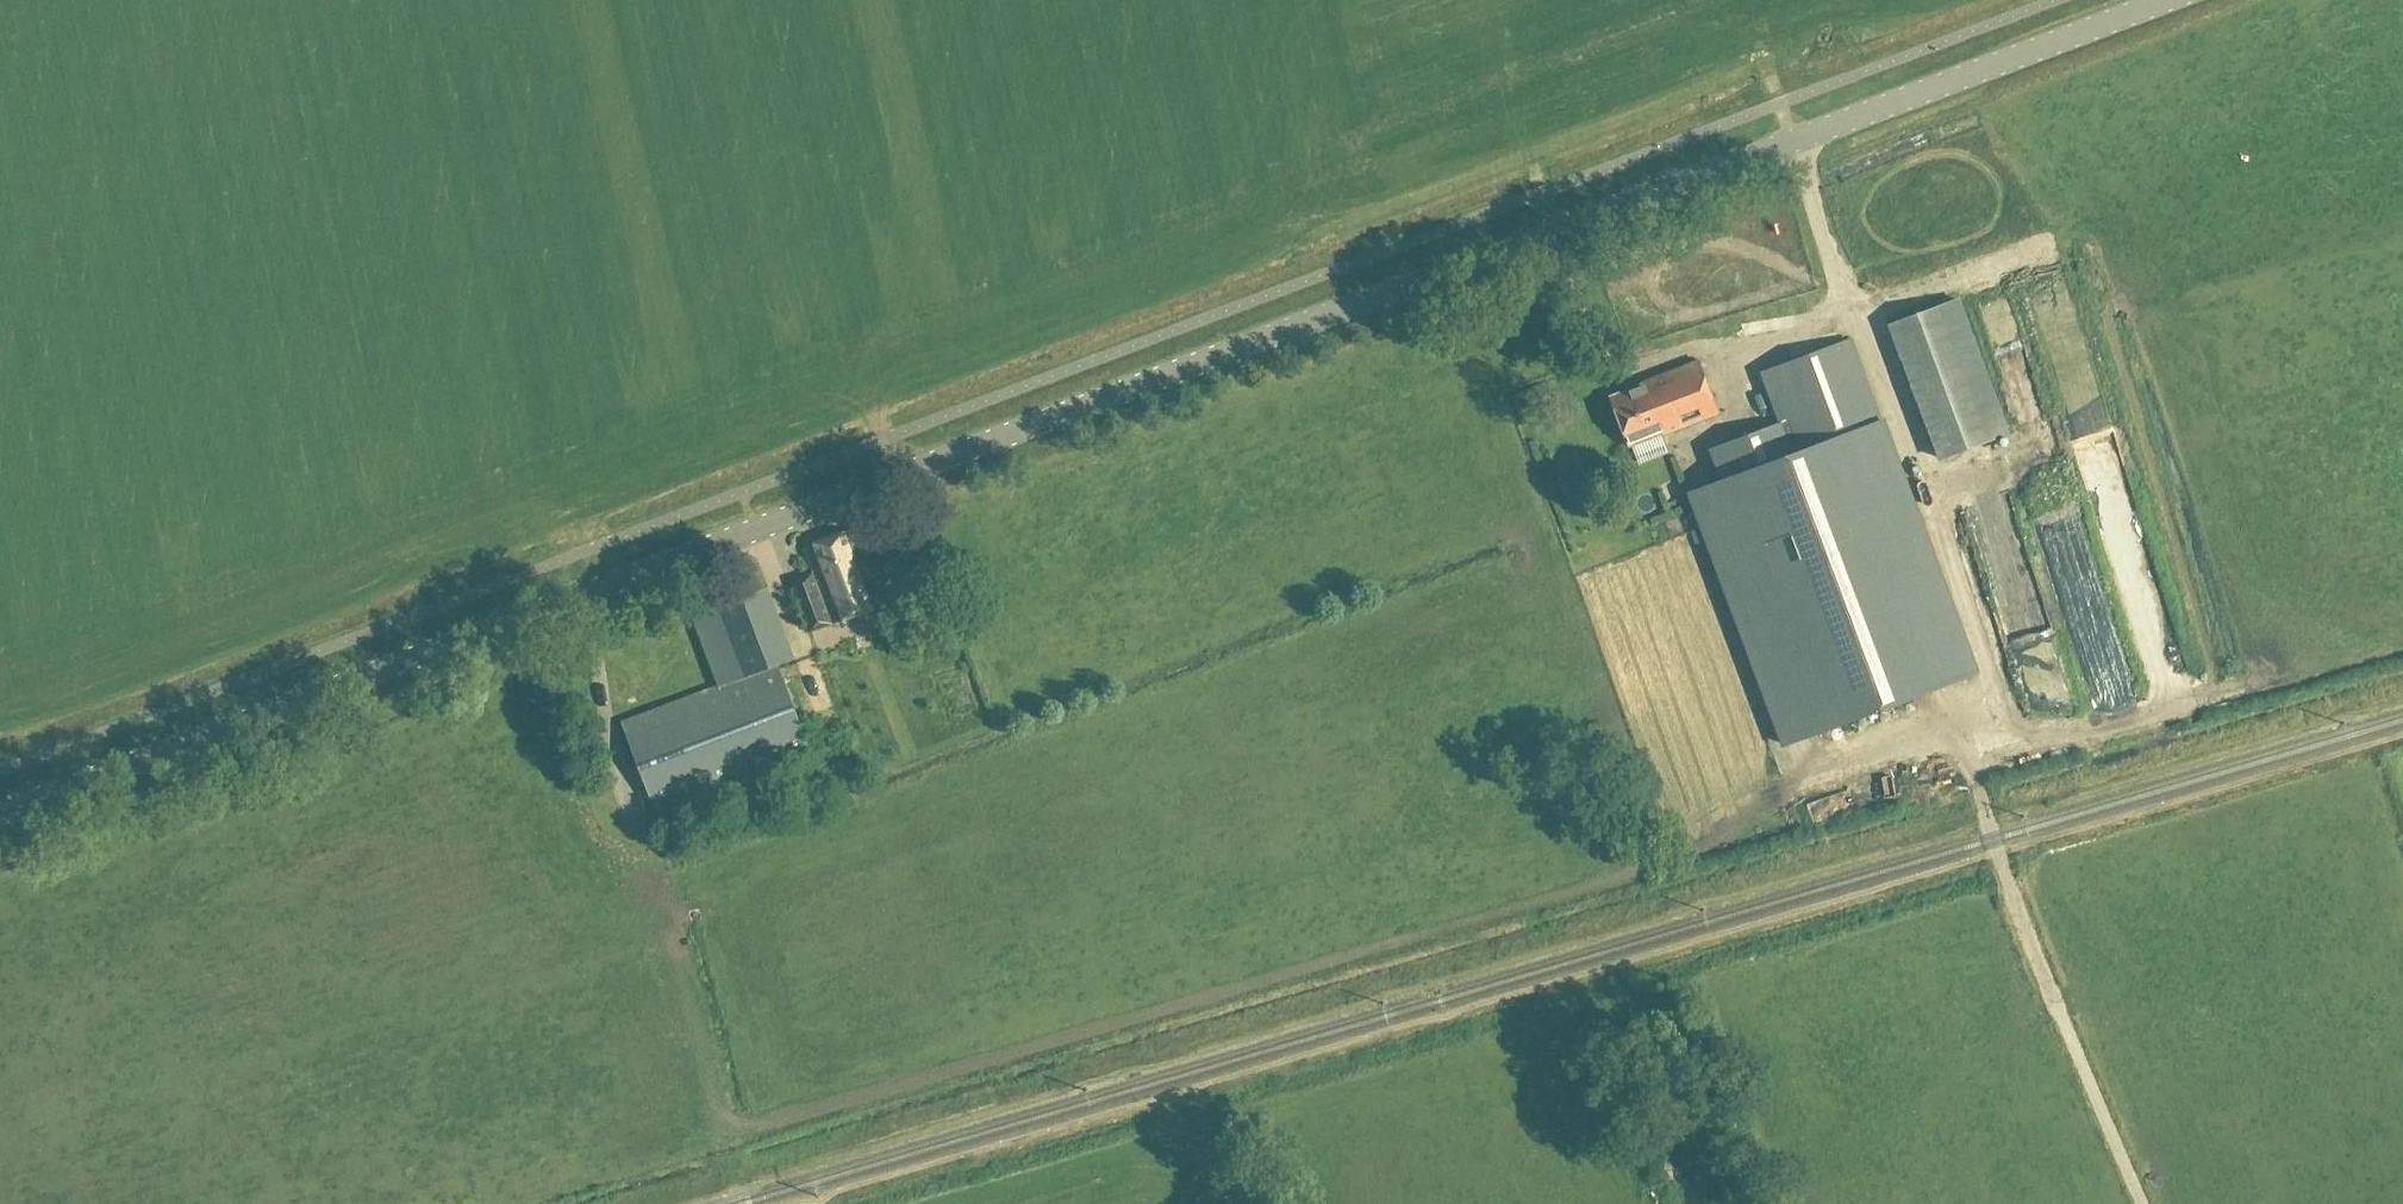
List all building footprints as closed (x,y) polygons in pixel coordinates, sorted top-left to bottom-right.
[(1890,323),(1940,456),(2007,431),(1957,298),(1890,323)] [(1723,478),(1690,490),(1787,743),(1976,671),(1919,523),(1910,527),(1893,481),(1902,478),(1850,339),(1761,372),(1780,422),(1711,448),(1723,478)] [(1644,382),(1611,395),(1630,444),(1664,431),(1665,434),(1720,412),(1699,358),(1643,380),(1644,382)] [(801,549),(811,571),(790,579),(810,631),(884,603),(855,526),(815,540),(816,543),(801,549)] [(769,585),(754,592),(693,616),(719,684),(623,721),(656,810),(810,752),(777,663),(780,662),(795,657),(769,585)] [(2112,714),(2143,702),(2131,672),(2101,684),(2112,714)] [(1857,793),(1815,802),(1820,827),(1862,818),(1857,793)]
